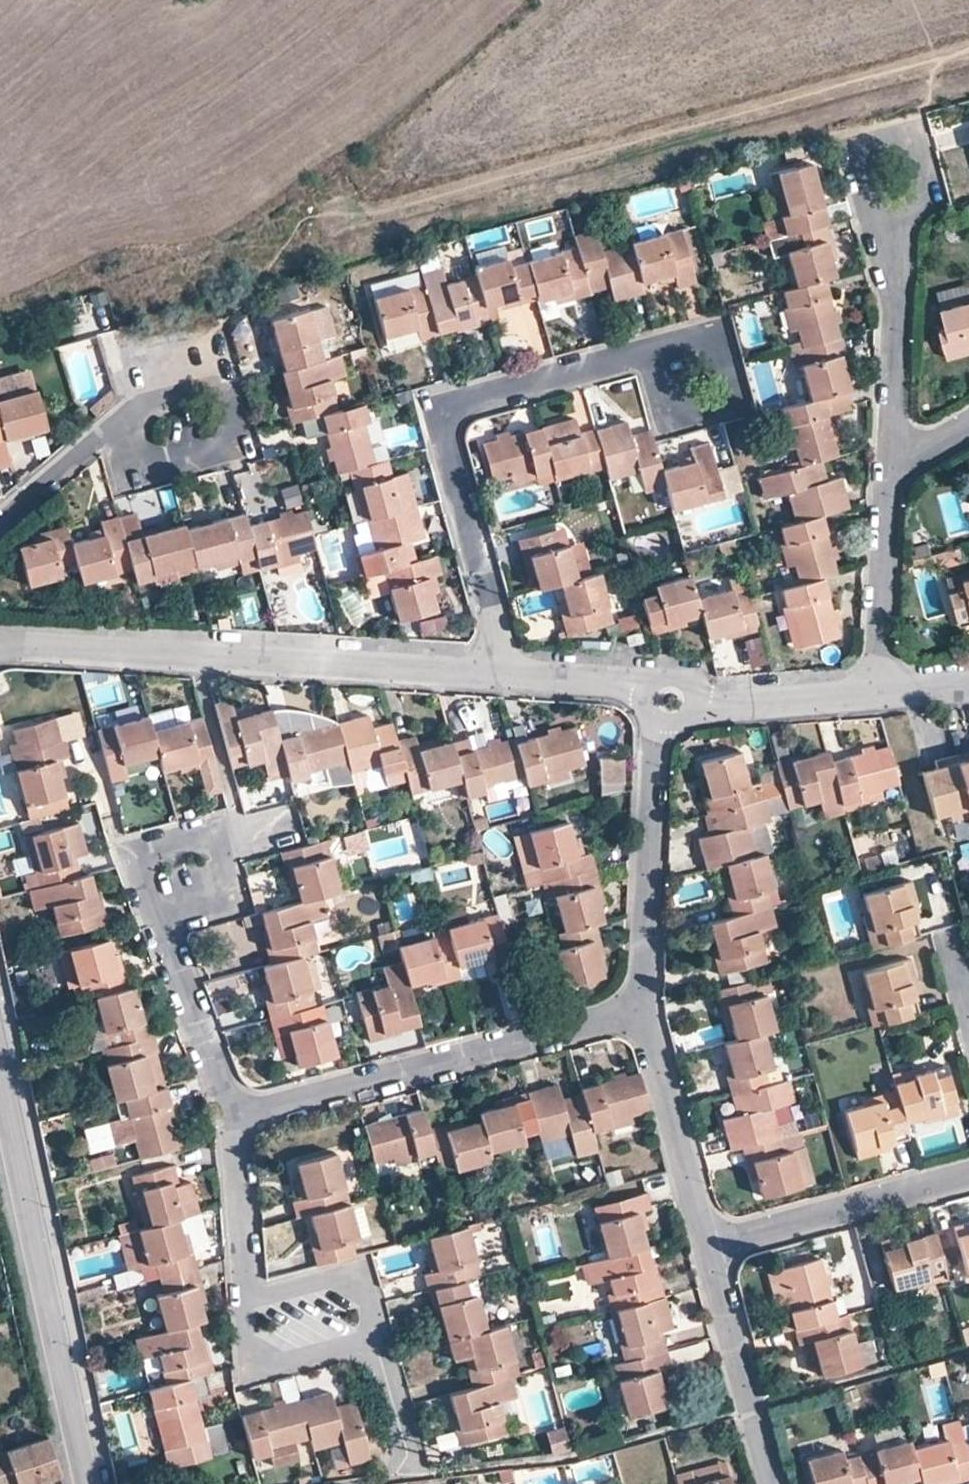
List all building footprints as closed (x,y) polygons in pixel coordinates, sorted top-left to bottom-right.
[(816,191),(812,178),(808,162),(766,174),(771,194),(777,217),(782,235),(787,233),(819,225),(825,224),(816,191)] [(818,176),(812,178),(816,191),(822,190),(818,176)] [(782,235),(777,217),(762,222),(766,239),(782,235)] [(834,257),(825,224),(819,225),(828,258),(834,257)] [(833,275),(828,258),(819,225),(787,233),(792,248),(783,251),(793,286),(822,278),(833,275)] [(640,282),(655,278),(671,274),(673,281),(674,287),(693,283),(679,229),(629,242),(640,282)] [(640,282),(629,242),(598,251),(593,230),(573,236),(576,247),(588,292),(607,287),(611,301),(642,293),(640,282)] [(782,235),(766,239),(770,254),(783,251),(792,248),(787,233),(782,235)] [(437,268),(431,246),(413,251),(418,273),(437,268)] [(502,247),(468,255),(471,267),(505,258),(502,247)] [(576,247),(525,260),(533,293),(535,301),(566,293),(568,301),(589,296),(588,292),(576,247)] [(521,248),(503,252),(505,258),(507,265),(525,260),(521,248)] [(525,260),(507,265),(505,258),(471,267),(473,275),(482,307),(485,319),(486,322),(496,319),(494,311),(492,304),(533,293),(525,260)] [(441,283),(437,268),(418,273),(421,284),(434,333),(454,328),(485,319),(482,307),(473,275),(441,283)] [(658,285),(673,281),(671,274),(655,278),(658,285)] [(822,278),(793,286),(779,290),(784,308),(790,307),(796,329),(801,347),(833,338),(838,337),(834,323),(830,309),(822,278)] [(435,336),(434,333),(421,284),(372,297),(382,337),(414,329),(417,341),(435,336)] [(533,293),(492,304),(494,311),(535,301),(533,293)] [(955,303),(965,343),(968,342),(968,300),(955,303)] [(790,307),(784,308),(780,309),(786,332),(796,329),(790,307)] [(835,308),(830,309),(834,323),(839,321),(835,308)] [(321,309),(310,312),(318,341),(329,339),(321,309)] [(318,341),(310,312),(310,310),(271,320),(275,336),(284,370),(316,362),(312,345),(318,343),(318,341)] [(486,322),(485,319),(454,328),(455,332),(486,324),(486,322)] [(385,349),(417,341),(414,329),(382,337),(385,349)] [(284,370),(275,336),(267,338),(276,374),(281,372),(284,372),(284,370)] [(840,336),(838,337),(833,338),(842,372),(849,370),(840,336)] [(842,372),(833,338),(801,347),(805,362),(798,364),(807,400),(846,390),(847,389),(842,372)] [(341,355),(316,362),(284,370),(284,372),(281,372),(286,390),(294,422),(301,421),(338,411),(330,379),(346,375),(341,355)] [(16,394),(14,386),(0,392),(0,398),(16,394)] [(34,389),(16,394),(0,398),(0,465),(8,463),(2,439),(18,435),(31,432),(44,428),(34,389)] [(115,401),(112,390),(87,410),(94,418),(115,401)] [(294,422),(286,390),(281,391),(289,424),(294,422)] [(807,400),(777,408),(781,425),(786,424),(793,447),(798,466),(819,460),(836,455),(832,441),(828,426),(827,422),(852,415),(846,390),(807,400)] [(368,420),(364,404),(338,411),(301,421),(305,439),(327,434),(330,447),(334,462),(337,474),(349,471),(375,464),(371,446),(364,421),(368,420)] [(368,420),(364,421),(371,446),(379,444),(372,419),(368,420)] [(604,468),(593,429),(576,433),(572,419),(538,428),(549,471),(550,475),(585,465),(587,472),(604,468)] [(652,444),(648,429),(627,434),(623,421),(593,429),(604,468),(607,479),(636,471),(642,493),(664,487),(659,471),(652,444)] [(784,449),(793,447),(786,424),(781,425),(778,426),(784,449)] [(833,425),(828,426),(832,441),(837,439),(833,425)] [(549,471),(538,428),(508,436),(495,439),(480,443),(491,483),(508,478),(532,472),(532,474),(533,475),(549,471)] [(495,439),(508,436),(506,430),(493,433),(495,439)] [(692,462),(675,466),(659,471),(664,487),(670,510),(722,496),(740,491),(738,482),(733,464),(714,469),(707,442),(689,447),(690,454),(692,462)] [(334,462),(330,447),(324,448),(328,464),(334,462)] [(673,459),(675,466),(692,462),(690,454),(673,459)] [(819,460),(798,466),(756,477),(761,498),(784,492),(792,523),(820,515),(848,508),(839,476),(825,480),(819,460)] [(392,477),(388,461),(375,464),(349,471),(353,487),(359,486),(368,520),(417,507),(408,472),(392,477)] [(585,465),(550,475),(552,481),(587,472),(585,465)] [(533,475),(532,474),(532,472),(508,478),(510,485),(534,479),(533,475)] [(359,486),(353,487),(363,522),(368,521),(368,520),(359,486)] [(362,575),(384,569),(416,561),(410,540),(424,536),(417,507),(368,520),(368,521),(375,549),(354,554),(360,576),(362,575)] [(419,512),(424,532),(442,527),(437,507),(419,512)] [(277,518),(291,514),(288,508),(275,512),(277,518)] [(311,534),(304,511),(291,514),(277,518),(245,526),(253,557),(257,567),(275,564),(273,557),(296,553),(314,549),(311,534)] [(167,528),(154,531),(139,535),(133,513),(116,517),(122,539),(131,570),(134,582),(152,577),(153,581),(176,575),(174,567),(191,563),(183,529),(181,524),(167,528)] [(245,526),(241,514),(210,522),(196,525),(183,529),(191,563),(192,567),(211,562),(235,555),(236,560),(253,557),(245,526)] [(820,515),(792,523),(776,527),(781,543),(785,542),(791,565),(796,583),(821,577),(835,573),(832,558),(828,545),(820,515)] [(131,570),(122,539),(116,517),(116,516),(98,520),(101,528),(103,535),(87,539),(69,542),(75,564),(79,581),(131,570)] [(196,525),(210,522),(208,517),(195,520),(196,525)] [(154,531),(167,528),(165,523),(153,526),(154,531)] [(31,541),(66,532),(64,527),(30,535),(31,541)] [(103,535),(101,528),(86,532),(87,539),(103,535)] [(522,538),(532,573),(535,588),(558,582),(576,578),(567,545),(559,547),(555,530),(522,538)] [(69,542),(66,532),(31,541),(14,545),(25,586),(60,578),(58,568),(75,564),(69,542)] [(524,575),(532,573),(522,538),(515,540),(524,575)] [(785,542),(781,543),(778,544),(784,567),(791,565),(785,542)] [(833,544),(828,545),(832,558),(837,557),(833,544)] [(273,557),(275,564),(276,568),(298,562),(296,553),(273,557)] [(235,555),(211,562),(213,570),(236,565),(236,560),(235,555)] [(440,572),(436,556),(416,561),(384,569),(390,592),(397,619),(436,609),(432,593),(427,576),(435,574),(440,572)] [(384,569),(362,575),(368,598),(390,592),(384,569)] [(964,586),(962,579),(968,577),(968,570),(945,577),(949,591),(964,586)] [(606,605),(598,572),(576,578),(558,582),(562,599),(566,614),(559,616),(564,635),(611,623),(606,605)] [(439,591),(435,574),(427,576),(432,593),(439,591)] [(694,597),(688,575),(652,585),(655,593),(639,597),(644,614),(647,628),(682,619),(698,614),(694,597)] [(837,636),(833,621),(830,608),(821,577),(796,583),(778,588),(783,605),(788,603),(799,646),(837,636)] [(964,586),(949,591),(956,617),(968,614),(968,604),(964,586)] [(748,596),(746,591),(731,595),(728,588),(694,597),(698,614),(705,637),(720,633),(755,624),(748,596)] [(562,599),(555,601),(559,616),(566,614),(562,599)] [(799,646),(788,603),(783,605),(779,606),(790,648),(799,646)] [(835,607),(830,608),(833,621),(839,619),(835,607)] [(956,617),(958,625),(968,621),(968,614),(956,617)] [(682,619),(647,628),(648,629),(649,636),(684,626),(682,619)] [(757,630),(755,624),(720,633),(722,639),(757,630)] [(641,642),(638,631),(622,636),(625,646),(641,642)] [(749,672),(768,667),(761,639),(743,643),(749,672)] [(212,704),(217,720),(226,717),(233,715),(228,699),(212,704)] [(307,730),(306,726),(303,712),(298,711),(291,710),(285,709),(269,713),(277,738),(285,769),(289,781),(307,777),(306,771),(327,766),(345,762),(335,723),(322,726),(307,730)] [(254,729),(238,734),(233,719),(233,715),(226,717),(217,720),(231,766),(260,759),(264,775),(285,769),(277,738),(269,713),(269,710),(251,715),(254,729)] [(250,710),(233,715),(233,719),(238,734),(254,729),(251,715),(250,710)] [(324,719),(316,716),(310,714),(303,712),(306,726),(307,730),(322,726),(335,723),(331,721),(324,719)] [(145,714),(96,728),(96,729),(111,783),(126,779),(124,771),(122,764),(139,760),(157,755),(150,729),(145,714)] [(345,762),(348,773),(379,765),(384,785),(405,781),(394,740),(389,724),(370,728),(366,714),(335,723),(345,762)] [(185,720),(150,729),(157,755),(160,769),(177,765),(212,756),(204,724),(188,728),(185,720)] [(59,721),(17,732),(21,746),(12,748),(28,809),(69,798),(59,763),(67,761),(73,760),(68,744),(66,745),(59,721)] [(544,729),(545,734),(558,730),(558,725),(544,729)] [(558,730),(545,734),(514,743),(523,777),(525,785),(542,781),(541,776),(565,769),(582,764),(572,726),(558,730)] [(449,741),(432,745),(417,749),(415,741),(413,735),(394,740),(405,781),(408,793),(460,780),(454,755),(450,740),(449,741)] [(482,739),(484,747),(499,743),(497,735),(482,739)] [(430,738),(415,741),(417,749),(432,745),(430,738)] [(512,739),(499,743),(484,747),(454,755),(460,780),(465,798),(482,793),(481,786),(505,781),(523,777),(514,743),(513,739),(512,739)] [(858,754),(873,750),(871,744),(856,747),(858,754)] [(897,784),(886,746),(873,750),(858,754),(847,757),(857,800),(858,803),(881,797),(879,789),(897,784)] [(951,755),(953,763),(968,758),(968,750),(951,755)] [(711,812),(744,803),(740,789),(747,787),(736,751),(697,761),(702,779),(711,812)] [(774,766),(807,757),(807,754),(806,751),(772,760),(774,766)] [(828,762),(824,751),(807,754),(807,757),(817,801),(821,817),(841,813),(840,804),(828,762)] [(934,768),(953,763),(951,755),(932,760),(934,768)] [(178,772),(215,764),(212,756),(177,765),(178,772)] [(817,801),(807,757),(774,766),(781,793),(786,809),(817,801)] [(857,800),(847,757),(828,762),(840,804),(857,800)] [(953,763),(966,808),(968,807),(968,758),(953,763)] [(627,796),(626,759),(601,760),(603,797),(627,796)] [(122,764),(124,771),(142,767),(139,760),(122,764)] [(59,763),(64,782),(72,780),(67,761),(59,763)] [(953,763),(934,768),(918,771),(932,817),(946,814),(966,808),(953,763)] [(354,793),(384,785),(379,765),(348,773),(352,794),(354,793)] [(329,775),(327,766),(306,771),(307,777),(307,781),(329,775)] [(567,778),(565,769),(541,776),(542,781),(544,784),(567,778)] [(711,812),(702,779),(697,780),(705,813),(711,812)] [(507,790),(505,781),(481,786),(482,793),(483,796),(507,790)] [(786,809),(781,793),(762,798),(769,819),(787,815),(786,809)] [(769,819),(762,798),(744,803),(711,812),(717,833),(745,826),(762,821),(769,819)] [(968,816),(966,808),(946,814),(947,821),(968,816)] [(711,812),(705,813),(710,835),(717,833),(711,812)] [(762,821),(745,826),(752,855),(763,852),(770,850),(762,821)] [(68,858),(75,856),(85,853),(77,822),(30,835),(39,872),(31,873),(23,875),(26,889),(27,891),(72,878),(68,858)] [(576,856),(571,839),(566,823),(528,833),(541,882),(556,879),(588,870),(595,868),(591,853),(583,855),(576,856)] [(752,855),(745,826),(717,833),(710,835),(697,838),(702,868),(704,868),(722,863),(752,855)] [(39,872),(30,835),(22,837),(31,873),(39,872)] [(578,836),(571,839),(576,856),(583,855),(578,836)] [(322,856),(318,842),(287,850),(296,884),(300,901),(322,895),(331,893),(339,890),(329,855),(322,856)] [(289,886),(296,884),(287,850),(279,852),(289,886)] [(773,888),(763,852),(752,855),(722,863),(727,879),(737,915),(769,906),(765,890),(773,888)] [(80,876),(75,856),(68,858),(72,878),(80,876)] [(604,902),(595,868),(588,870),(598,904),(604,902)] [(598,904),(588,870),(556,879),(561,894),(553,897),(562,931),(589,924),(596,922),(602,919),(598,904)] [(89,874),(80,876),(72,878),(27,891),(31,909),(49,905),(58,936),(106,924),(102,909),(96,910),(93,892),(89,874)] [(737,915),(727,879),(721,882),(730,917),(737,915)] [(909,882),(900,884),(904,904),(908,904),(910,913),(917,911),(909,882)] [(904,904),(900,884),(862,894),(866,912),(870,930),(879,929),(884,946),(910,938),(906,922),(912,920),(910,913),(908,904),(904,904)] [(268,910),(262,886),(248,890),(255,914),(255,915),(259,914),(259,912),(268,910)] [(342,905),(339,890),(331,893),(335,907),(342,905)] [(99,891),(93,892),(96,910),(102,909),(99,891)] [(508,923),(501,893),(491,895),(494,914),(496,913),(499,925),(508,923)] [(322,895),(300,901),(259,912),(259,914),(262,922),(264,929),(270,948),(264,949),(264,950),(268,965),(300,956),(301,956),(308,953),(318,950),(309,920),(327,916),(322,895)] [(769,906),(737,915),(730,917),(707,922),(712,942),(757,931),(758,931),(774,925),(769,906)] [(869,950),(884,946),(879,929),(870,930),(866,912),(860,914),(869,950)] [(496,913),(494,914),(444,926),(448,940),(456,967),(472,962),(491,957),(493,964),(495,971),(510,967),(505,948),(499,925),(496,913)] [(262,922),(259,914),(255,915),(255,914),(241,917),(244,927),(262,922)] [(918,936),(912,920),(906,922),(910,938),(918,936)] [(604,956),(596,922),(589,924),(597,958),(604,956)] [(562,931),(556,933),(560,948),(553,950),(562,986),(602,975),(597,958),(589,924),(562,931)] [(259,930),(264,949),(270,948),(264,929),(259,930)] [(397,945),(392,929),(372,935),(376,954),(397,949),(397,948),(397,945)] [(765,961),(757,931),(712,942),(720,972),(765,961)] [(431,936),(397,945),(397,948),(397,949),(401,962),(407,984),(424,980),(457,971),(456,967),(448,940),(433,943),(431,936)] [(107,940),(66,949),(76,985),(84,984),(88,998),(92,997),(120,990),(111,954),(107,940)] [(720,972),(712,942),(709,943),(717,974),(720,972)] [(262,966),(268,965),(264,950),(227,959),(231,975),(262,966)] [(120,990),(127,988),(117,952),(111,954),(120,990)] [(323,1005),(308,953),(301,956),(300,956),(310,991),(302,993),(306,1009),(323,1005)] [(310,991),(300,956),(268,965),(262,966),(266,983),(276,1017),(306,1009),(302,993),(310,991)] [(475,969),(493,964),(491,957),(472,962),(475,969)] [(909,957),(900,961),(905,982),(909,982),(911,991),(917,989),(909,957)] [(900,961),(899,962),(862,972),(866,990),(871,1009),(879,1006),(883,1021),(909,1016),(905,1000),(912,997),(913,997),(911,991),(909,982),(905,982),(900,961)] [(407,984),(401,962),(381,968),(386,986),(356,993),(369,1041),(383,1039),(382,1033),(400,1028),(417,1024),(406,985),(407,984)] [(478,981),(475,969),(472,962),(456,967),(457,971),(459,979),(461,986),(478,981)] [(459,979),(457,971),(424,980),(425,988),(459,979)] [(754,981),(722,989),(725,1005),(758,996),(754,981)] [(268,1018),(276,1017),(266,983),(259,983),(268,1018)] [(132,987),(127,988),(120,990),(92,997),(101,1032),(109,1030),(113,1045),(145,1037),(136,1002),(132,987)] [(722,989),(713,991),(723,1024),(730,1023),(725,1005),(722,989)] [(876,1024),(883,1021),(879,1006),(871,1009),(866,990),(860,992),(869,1026),(876,1024)] [(764,995),(758,996),(725,1005),(730,1023),(734,1040),(761,1032),(773,1029),(764,995)] [(916,1014),(912,997),(905,1000),(909,1016),(916,1014)] [(143,1000),(136,1002),(145,1037),(152,1035),(148,1020),(143,1000)] [(323,1005),(306,1009),(276,1017),(268,1018),(272,1034),(279,1032),(287,1030),(291,1049),(295,1065),(335,1055),(329,1030),(324,1010),(323,1005)] [(334,1008),(324,1010),(329,1030),(339,1026),(334,1008)] [(160,1017),(148,1020),(152,1035),(164,1032),(160,1017)] [(401,1034),(400,1028),(382,1033),(383,1039),(401,1034)] [(283,1050),(291,1049),(287,1030),(279,1032),(283,1050)] [(770,1068),(761,1032),(734,1040),(722,1042),(727,1060),(736,1093),(768,1084),(764,1070),(770,1068)] [(145,1037),(113,1045),(99,1049),(113,1101),(121,1098),(153,1090),(148,1073),(143,1054),(151,1053),(157,1052),(152,1035),(145,1037)] [(154,1072),(151,1053),(143,1054),(148,1073),(154,1072)] [(728,1094),(736,1093),(727,1060),(720,1062),(728,1094)] [(922,1065),(889,1074),(891,1083),(913,1077),(912,1075),(923,1071),(922,1065)] [(943,1067),(929,1070),(931,1078),(945,1074),(943,1067)] [(610,1074),(611,1079),(624,1075),(623,1070),(610,1074)] [(929,1070),(923,1071),(912,1075),(913,1077),(891,1083),(893,1089),(897,1104),(903,1122),(921,1117),(940,1111),(937,1103),(953,1099),(945,1074),(931,1078),(929,1070)] [(636,1072),(624,1075),(611,1079),(579,1088),(581,1093),(591,1131),(608,1126),(607,1121),(629,1115),(647,1110),(636,1072)] [(787,1080),(768,1084),(736,1093),(741,1114),(734,1116),(720,1119),(728,1150),(740,1147),(748,1145),(778,1137),(778,1136),(771,1107),(792,1101),(787,1080)] [(526,1092),(525,1092),(527,1098),(535,1131),(544,1161),(576,1156),(596,1150),(591,1131),(581,1093),(560,1097),(556,1083),(526,1092)] [(121,1098),(126,1117),(110,1121),(116,1144),(132,1140),(137,1159),(180,1148),(176,1132),(173,1120),(165,1087),(153,1090),(121,1098)] [(859,1099),(861,1104),(880,1099),(882,1107),(897,1104),(893,1089),(859,1099)] [(494,1107),(527,1098),(525,1092),(492,1100),(494,1107)] [(728,1094),(734,1116),(741,1114),(736,1093),(728,1094)] [(527,1098),(494,1107),(476,1112),(479,1120),(487,1151),(523,1142),(521,1134),(535,1131),(527,1098)] [(903,1122),(897,1104),(882,1107),(880,1099),(861,1104),(842,1110),(853,1149),(874,1143),(875,1147),(886,1143),(892,1142),(889,1134),(904,1131),(903,1122)] [(957,1113),(953,1099),(937,1103),(940,1111),(921,1117),(922,1123),(957,1113)] [(421,1109),(389,1117),(376,1120),(362,1124),(372,1162),(391,1157),(412,1152),(414,1156),(417,1156),(432,1152),(428,1134),(426,1127),(421,1109)] [(375,1115),(376,1120),(389,1117),(388,1111),(375,1115)] [(631,1123),(629,1115),(607,1121),(608,1126),(609,1129),(631,1123)] [(459,1118),(426,1127),(428,1134),(462,1125),(459,1118)] [(178,1119),(173,1120),(176,1132),(181,1131),(178,1119)] [(479,1120),(462,1125),(428,1134),(432,1152),(436,1167),(451,1163),(453,1168),(489,1159),(487,1151),(479,1120)] [(800,1131),(778,1136),(778,1137),(748,1145),(756,1178),(761,1196),(813,1182),(800,1131)] [(906,1138),(904,1131),(889,1134),(892,1142),(906,1138)] [(874,1143),(853,1149),(856,1158),(888,1150),(886,1143),(875,1147),(874,1143)] [(756,1178),(748,1145),(740,1147),(748,1180),(756,1178)] [(305,1197),(297,1200),(289,1202),(294,1218),(308,1214),(348,1202),(334,1152),(295,1163),(299,1180),(305,1197)] [(417,1160),(417,1156),(414,1156),(412,1152),(391,1157),(393,1167),(417,1160)] [(173,1165),(166,1166),(170,1182),(171,1187),(172,1186),(178,1185),(173,1165)] [(133,1191),(139,1189),(170,1182),(166,1166),(129,1176),(133,1191)] [(292,1182),(297,1200),(305,1197),(299,1180),(292,1182)] [(139,1189),(145,1213),(149,1225),(177,1220),(180,1219),(171,1187),(170,1182),(139,1189)] [(178,1185),(172,1186),(171,1187),(180,1219),(198,1213),(189,1182),(178,1185)] [(145,1213),(139,1189),(133,1191),(138,1215),(145,1213)] [(636,1212),(643,1210),(649,1209),(645,1191),(593,1206),(606,1258),(607,1257),(645,1247),(640,1230),(636,1212)] [(348,1202),(308,1214),(313,1232),(321,1264),(322,1264),(354,1255),(350,1240),(357,1238),(348,1202)] [(647,1228),(643,1210),(636,1212),(640,1230),(647,1228)] [(149,1225),(135,1229),(145,1265),(154,1263),(158,1278),(189,1269),(180,1234),(177,1220),(149,1225)] [(951,1226),(954,1235),(968,1231),(968,1221),(951,1226)] [(465,1225),(453,1228),(427,1235),(431,1252),(436,1271),(429,1273),(420,1275),(424,1291),(431,1289),(465,1280),(479,1277),(465,1225)] [(901,1240),(911,1237),(910,1231),(878,1240),(881,1249),(902,1244),(901,1240)] [(935,1239),(932,1231),(917,1236),(911,1237),(901,1240),(902,1244),(881,1249),(890,1287),(909,1282),(928,1277),(926,1269),(942,1265),(935,1239)] [(954,1235),(964,1274),(968,1273),(968,1231),(954,1235)] [(315,1266),(321,1264),(313,1232),(307,1234),(315,1266)] [(189,1269),(196,1267),(187,1233),(180,1234),(189,1269)] [(645,1247),(607,1257),(606,1258),(571,1267),(575,1287),(607,1278),(611,1294),(624,1291),(627,1305),(663,1296),(660,1282),(653,1283),(649,1265),(645,1247)] [(424,1254),(429,1273),(436,1271),(431,1252),(424,1254)] [(781,1269),(786,1287),(791,1310),(787,1311),(791,1329),(792,1329),(834,1318),(826,1288),(822,1273),(818,1258),(781,1269)] [(655,1264),(649,1265),(653,1283),(660,1282),(655,1264)] [(942,1265),(926,1269),(928,1277),(909,1282),(911,1289),(946,1280),(942,1265)] [(196,1267),(189,1269),(198,1304),(205,1301),(196,1267)] [(189,1269),(158,1278),(162,1293),(154,1296),(163,1330),(195,1323),(202,1320),(198,1304),(189,1269)] [(828,1271),(822,1273),(826,1288),(831,1286),(828,1271)] [(465,1280),(431,1289),(440,1324),(445,1340),(463,1335),(486,1330),(476,1293),(468,1294),(465,1280)] [(783,1313),(787,1311),(791,1310),(786,1287),(778,1289),(783,1313)] [(440,1324),(431,1289),(424,1291),(434,1325),(440,1324)] [(615,1310),(627,1305),(624,1291),(611,1294),(606,1296),(610,1312),(615,1310)] [(670,1327),(663,1296),(627,1305),(615,1310),(624,1346),(617,1349),(621,1362),(658,1353),(653,1333),(661,1330),(670,1327)] [(615,1310),(610,1312),(608,1312),(617,1349),(624,1346),(615,1310)] [(846,1315),(834,1318),(792,1329),(791,1329),(795,1344),(803,1342),(810,1340),(815,1359),(819,1376),(874,1361),(869,1342),(854,1346),(846,1315)] [(199,1340),(195,1323),(163,1330),(132,1340),(138,1358),(155,1354),(164,1385),(204,1374),(212,1372),(208,1357),(204,1358),(199,1340)] [(504,1325),(486,1330),(463,1335),(468,1351),(478,1385),(510,1376),(506,1360),(513,1359),(504,1325)] [(959,1329),(963,1344),(968,1342),(968,1327),(959,1329)] [(666,1351),(661,1330),(653,1333),(658,1353),(666,1351)] [(204,1340),(199,1340),(204,1358),(208,1357),(204,1340)] [(807,1361),(815,1359),(810,1340),(803,1342),(807,1361)] [(472,1387),(478,1385),(468,1351),(462,1352),(472,1387)] [(666,1351),(658,1353),(621,1362),(611,1365),(626,1416),(665,1405),(660,1388),(656,1369),(662,1367),(668,1366),(666,1351)] [(941,1361),(924,1365),(928,1377),(945,1374),(941,1361)] [(667,1386),(662,1367),(656,1369),(660,1388),(667,1386)] [(146,1390),(163,1453),(177,1449),(182,1466),(237,1452),(229,1422),(203,1428),(195,1399),(210,1395),(204,1374),(164,1385),(146,1390)] [(510,1376),(478,1385),(472,1387),(448,1394),(453,1411),(458,1430),(453,1431),(457,1446),(506,1434),(499,1402),(515,1397),(510,1376)] [(329,1392),(299,1400),(309,1438),(313,1450),(342,1443),(348,1464),(370,1459),(353,1402),(334,1407),(329,1392)] [(270,1401),(271,1408),(285,1404),(283,1398),(270,1401)] [(111,1411),(109,1400),(98,1403),(100,1414),(111,1411)] [(299,1400),(285,1404),(271,1408),(240,1416),(252,1459),(269,1454),(267,1449),(290,1443),(309,1438),(299,1400)] [(448,1413),(453,1431),(458,1430),(453,1411),(448,1413)] [(962,1440),(957,1420),(939,1424),(942,1439),(909,1447),(917,1478),(919,1483),(924,1483),(937,1481),(968,1472),(968,1466),(962,1440)] [(554,1456),(572,1452),(567,1429),(549,1433),(554,1456)] [(46,1438),(0,1455),(0,1483),(27,1483),(57,1474),(46,1438)] [(908,1441),(872,1449),(873,1455),(858,1459),(865,1483),(892,1483),(900,1482),(917,1478),(909,1447),(908,1441)] [(292,1451),(290,1443),(267,1449),(269,1454),(269,1457),(292,1451)] [(177,1449),(163,1453),(168,1470),(182,1466),(177,1449)] [(858,1459),(857,1455),(842,1459),(839,1449),(804,1458),(810,1483),(865,1483),(858,1459)] [(968,1480),(968,1472),(937,1481),(938,1483),(952,1483),(968,1480)]
